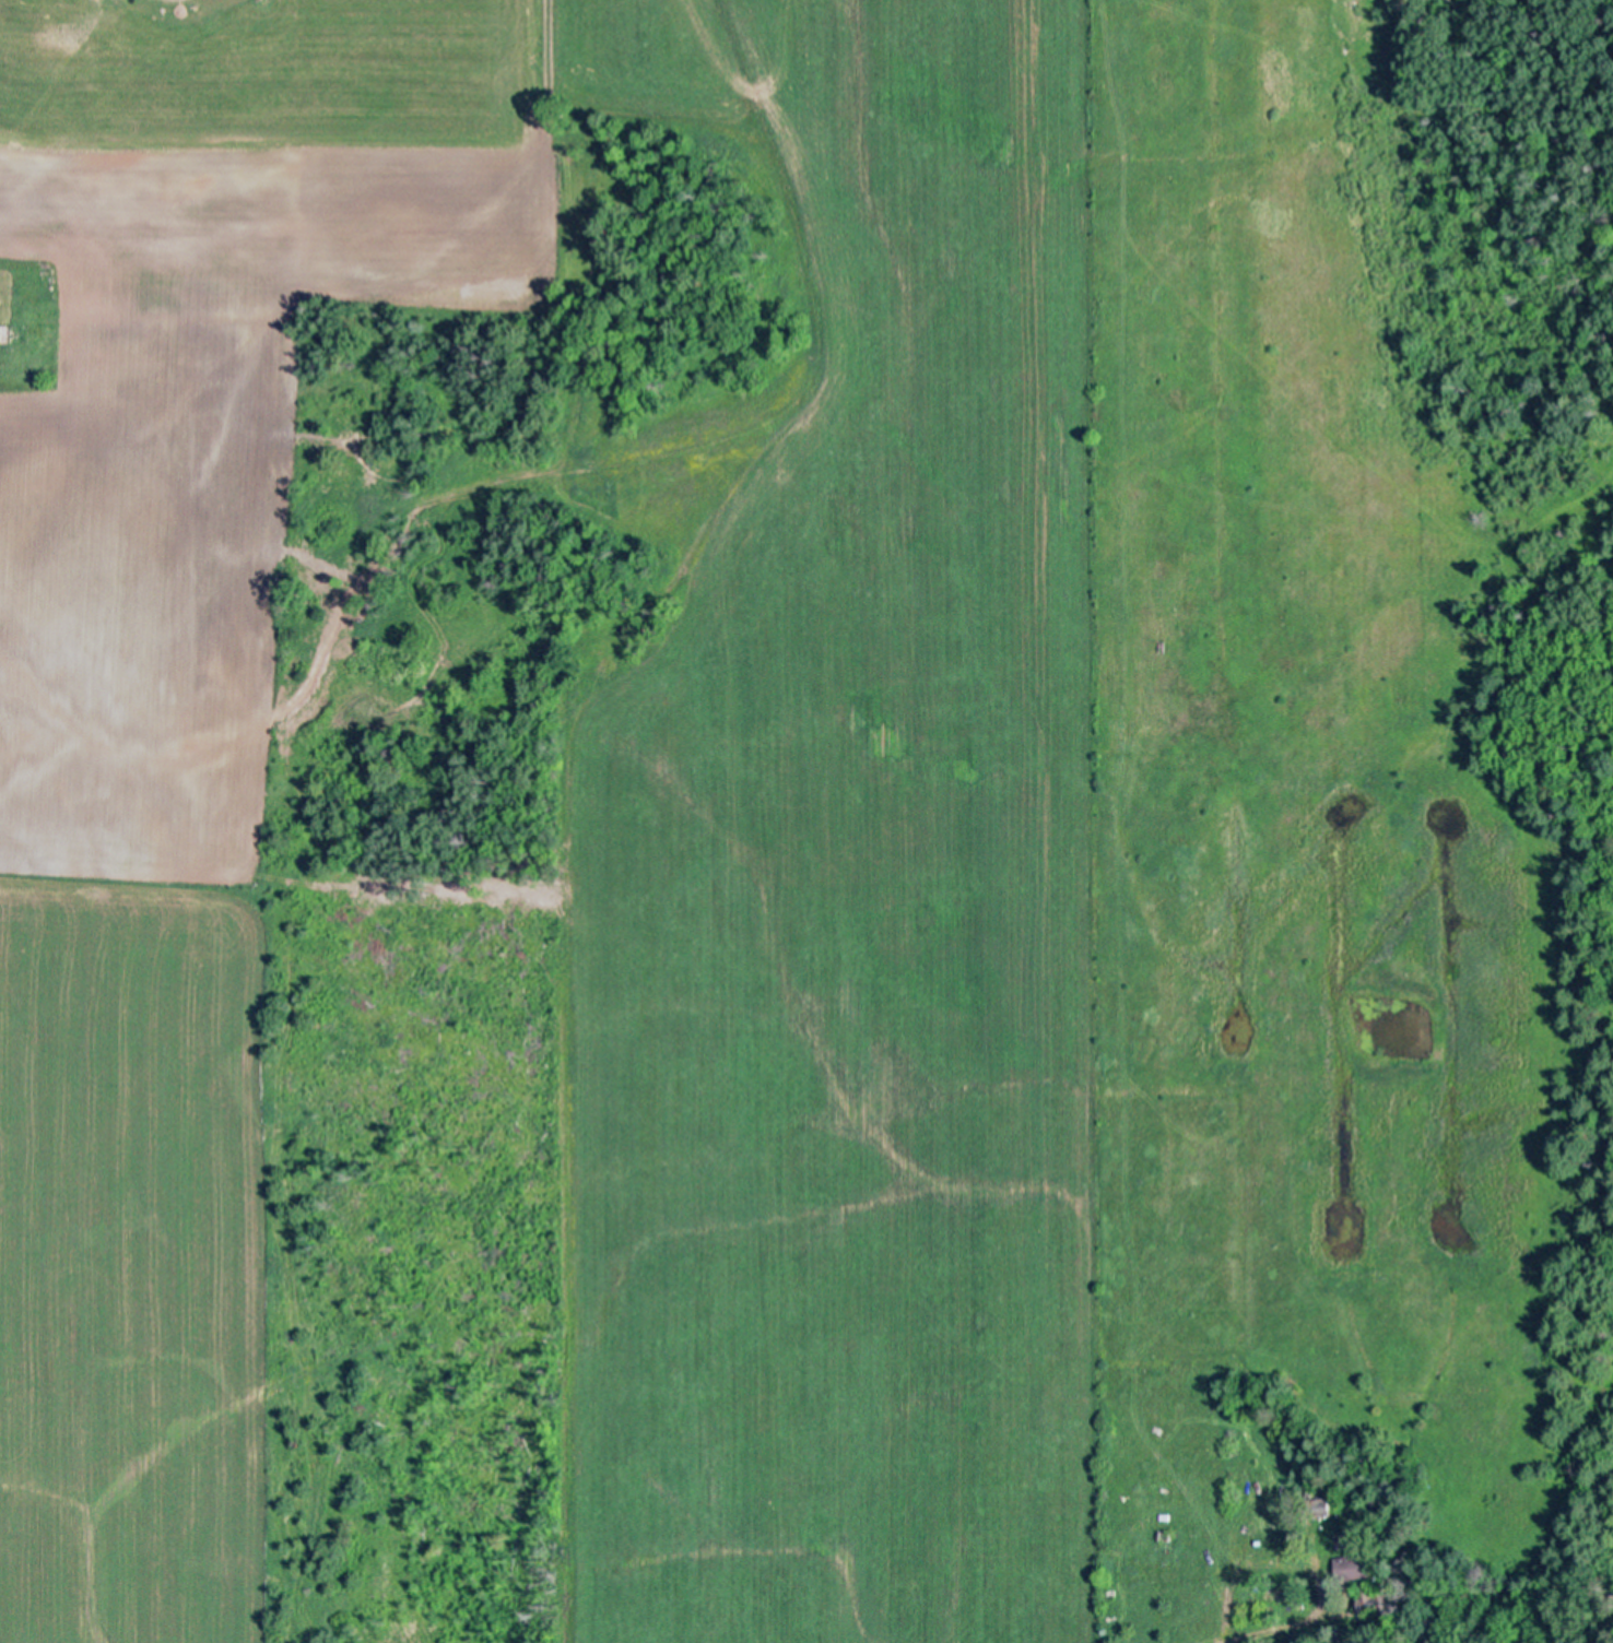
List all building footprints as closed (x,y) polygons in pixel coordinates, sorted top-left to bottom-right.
[(1317,1500),(1331,1499),(1332,1513),(1318,1514),(1317,1500)] [(1332,1524),(1331,1548),(1323,1548),(1323,1523),(1332,1524)] [(1342,1546),(1341,1534),(1352,1533),(1354,1544),(1342,1546)] [(1339,1558),(1368,1553),(1371,1573),(1342,1577),(1339,1558)] [(1376,1593),(1391,1591),(1394,1612),(1364,1617),(1359,1584),(1374,1582),(1376,1593)]
